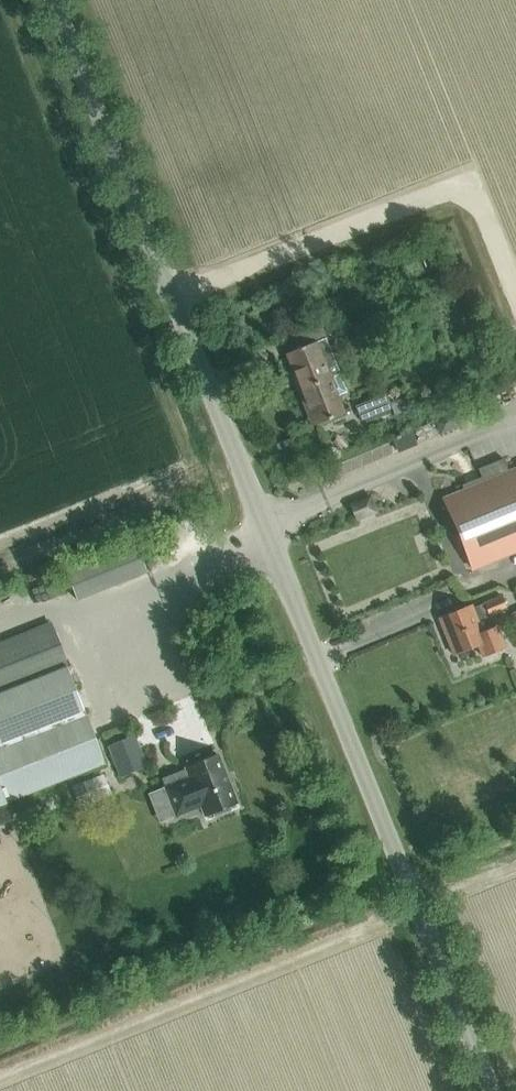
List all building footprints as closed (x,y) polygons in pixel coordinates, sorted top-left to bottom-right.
[(324,340),(328,338),(329,338),(324,325),(290,339),(295,351),(286,355),(301,390),(328,380),(339,376),(324,340)] [(345,393),(344,388),(339,376),(328,380),(301,390),(315,426),(343,415),(335,397),(345,393)] [(393,413),(406,408),(402,400),(390,404),(386,395),(354,407),(360,422),(391,409),(393,413)] [(508,473),(502,459),(477,469),(480,477),(461,485),(463,491),(443,500),(472,571),(515,553),(515,470),(508,473)] [(76,601),(146,574),(133,541),(63,569),(76,601)] [(471,607),(439,619),(452,656),(477,647),(481,659),(503,651),(495,629),(481,634),(476,621),(505,611),(501,597),(471,608),(471,607)] [(50,624),(0,644),(0,792),(4,803),(104,764),(67,668),(50,624)] [(120,777),(147,767),(134,736),(108,747),(120,777)] [(189,778),(164,788),(176,817),(200,807),(204,816),(212,813),(214,818),(231,811),(229,806),(237,803),(218,756),(185,769),(189,778)]
